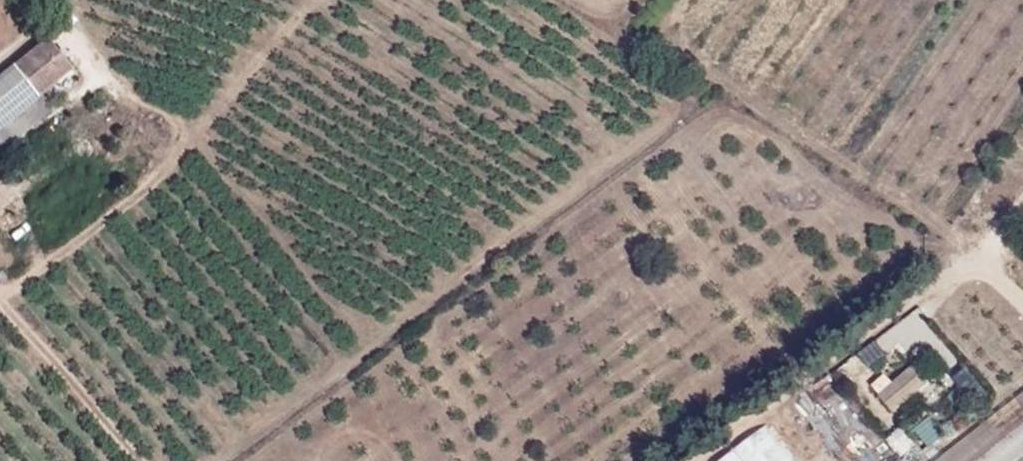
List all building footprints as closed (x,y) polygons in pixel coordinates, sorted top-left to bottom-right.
[(47,37),(0,74),(0,124),(72,67),(47,37)] [(891,382),(884,373),(869,386),(892,413),(926,384),(911,366),(891,382)] [(1021,453),(993,417),(936,460),(1011,460),(1021,453)] [(719,460),(799,460),(772,424),(719,460)]
